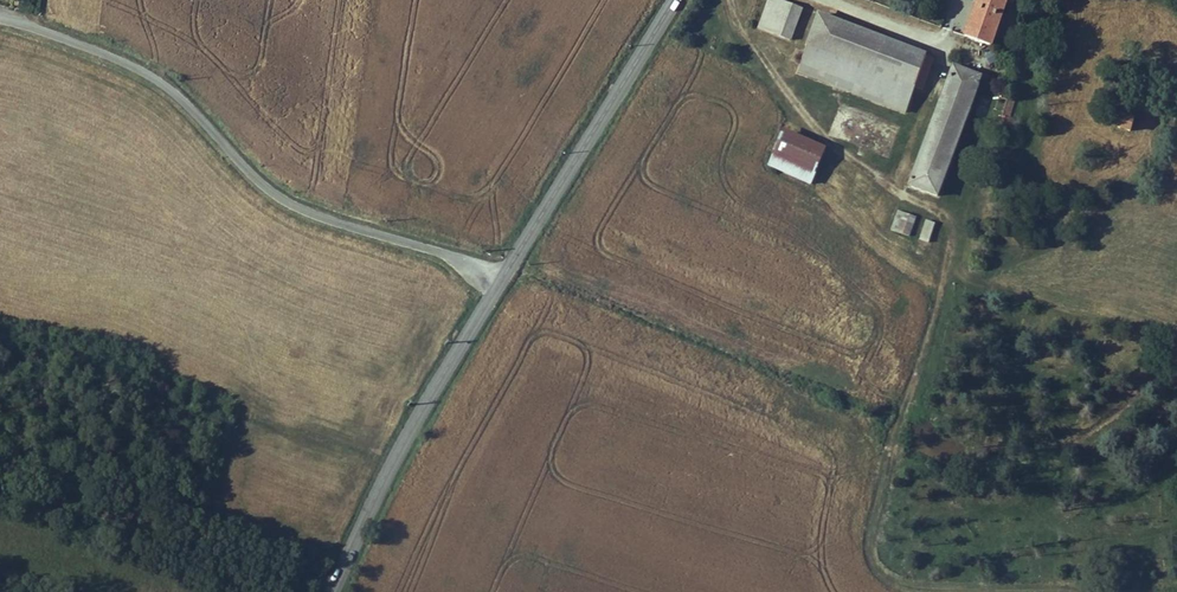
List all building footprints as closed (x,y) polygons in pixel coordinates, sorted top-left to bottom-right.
[(760,30),(791,41),(802,9),(779,0),(771,0),(760,30)] [(992,46),(1008,3),(1009,0),(978,0),(965,35),(992,46)] [(821,16),(799,73),(833,86),(847,91),(906,113),(916,87),(923,90),(935,58),(821,16)] [(982,76),(955,65),(910,186),(937,196),(982,76)] [(828,97),(833,86),(799,73),(795,85),(828,97)] [(901,125),(906,113),(847,91),(842,103),(901,125)] [(1008,126),(1016,99),(1010,97),(1001,123),(1008,126)] [(1131,130),(1135,119),(1124,115),(1120,127),(1131,130)] [(812,184),(825,152),(784,135),(771,167),(812,184)] [(1000,146),(992,144),(989,155),(997,157),(1000,146)] [(916,218),(899,211),(892,230),(909,237),(916,218)] [(935,225),(927,222),(921,240),(929,243),(935,225)]
